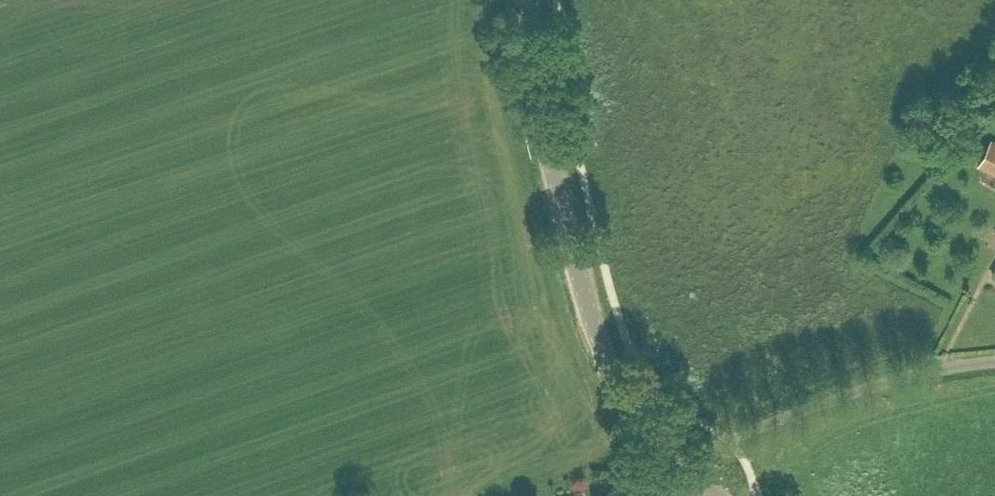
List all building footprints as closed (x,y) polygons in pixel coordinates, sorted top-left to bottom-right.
[(990,139),(977,165),(994,173),(994,142),(990,139)]
